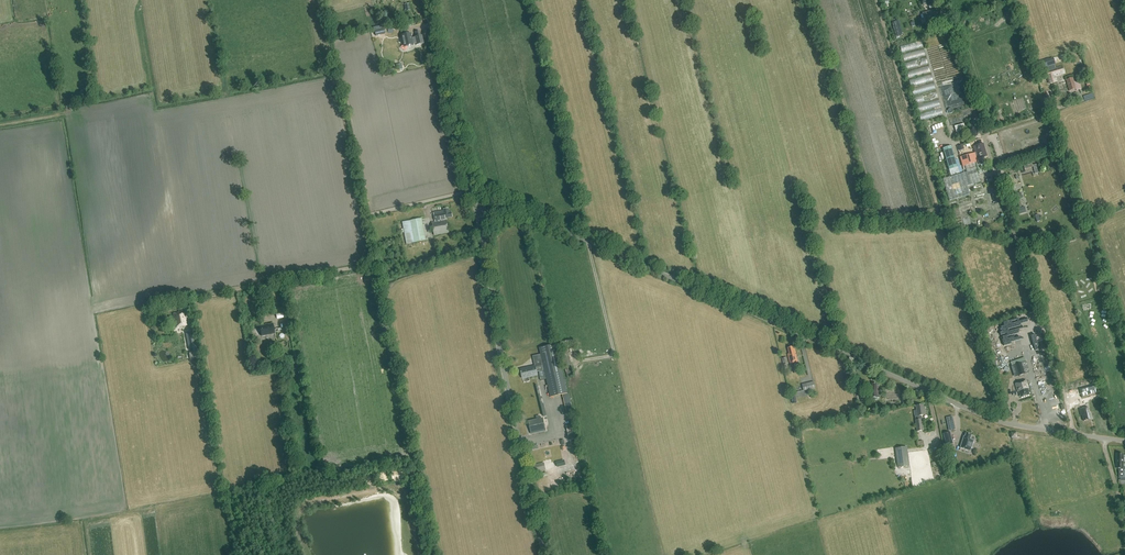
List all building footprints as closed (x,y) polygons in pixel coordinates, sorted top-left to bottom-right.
[(922,13),(926,28),(938,24),(934,10),(922,13)] [(896,37),(901,36),(897,21),(892,22),(896,37)] [(411,33),(402,35),(404,47),(414,45),(413,44),(416,44),(416,45),(424,43),(422,35),(420,36),(419,31),(415,32),(416,37),(414,37),(414,38),(412,38),(411,33)] [(922,120),(943,114),(924,39),(901,45),(903,53),(904,53),(908,70),(910,78),(917,104),(918,104),(922,120)] [(1064,53),(1052,57),(1054,61),(1065,58),(1064,53)] [(1053,69),(1053,70),(1048,71),(1043,72),(1045,78),(1047,77),(1049,84),(1057,82),(1056,76),(1065,74),(1063,66),(1053,69)] [(1069,91),(1081,88),(1079,81),(1074,82),(1073,78),(1066,80),(1069,91)] [(964,124),(955,126),(955,128),(957,133),(965,130),(966,130),(964,124)] [(973,154),(960,158),(963,167),(965,166),(976,163),(979,162),(978,159),(987,157),(983,143),(973,146),(975,154),(976,153),(977,156),(974,156),(973,155),(973,154)] [(952,146),(943,149),(951,176),(960,173),(952,146)] [(976,163),(965,166),(967,173),(943,179),(949,201),(970,195),(968,186),(981,182),(976,163)] [(443,209),(444,211),(434,213),(435,222),(432,223),(434,236),(449,233),(446,218),(452,217),(451,212),(449,213),(448,209),(443,209)] [(422,218),(402,222),(406,244),(426,240),(422,218)] [(175,327),(187,325),(185,314),(184,315),(183,309),(178,310),(179,312),(173,313),(174,317),(173,317),(175,327)] [(298,360),(297,352),(291,324),(290,316),(284,317),(284,320),(286,320),(287,325),(288,329),(289,328),(294,353),(293,353),(295,360),(298,360)] [(261,335),(274,333),(273,324),(260,326),(261,335)] [(186,331),(190,350),(197,348),(194,330),(186,331)] [(544,347),(539,348),(550,397),(562,395),(564,404),(570,403),(571,403),(569,393),(567,394),(558,350),(545,353),(544,347)] [(790,364),(798,362),(795,349),(793,349),(793,347),(788,348),(789,354),(788,354),(790,364)] [(533,356),(535,366),(520,370),(522,378),(537,375),(537,372),(544,370),(540,354),(533,356)] [(565,357),(567,368),(573,366),(570,355),(565,357)] [(1021,363),(1016,365),(1019,376),(1025,374),(1021,363)] [(1019,391),(1019,393),(1021,397),(1029,394),(1028,389),(1029,388),(1026,380),(1015,384),(1017,392),(1019,391)] [(814,382),(806,383),(808,390),(815,388),(814,382)] [(879,397),(880,385),(877,385),(877,384),(872,384),(872,387),(870,387),(870,397),(875,397),(875,400),(877,400),(877,397),(879,397)] [(922,417),(921,417),(921,416),(926,415),(925,407),(923,407),(923,405),(916,406),(917,410),(913,411),(917,432),(924,431),(922,419),(923,419),(922,417)] [(1088,419),(1092,418),(1090,413),(1089,413),(1087,406),(1079,408),(1081,416),(1082,415),(1084,421),(1088,420),(1088,419)] [(528,421),(530,432),(545,429),(543,418),(540,419),(540,416),(536,416),(536,419),(528,421)] [(567,425),(569,432),(578,430),(576,422),(567,425)] [(580,438),(578,431),(568,433),(570,440),(580,438)] [(950,432),(943,433),(946,445),(953,444),(950,432)] [(970,451),(973,440),(970,439),(971,435),(966,434),(965,437),(964,436),(960,448),(970,451)] [(907,447),(895,448),(898,468),(910,466),(907,447)] [(1123,469),(1123,454),(1117,454),(1116,468),(1119,468),(1119,477),(1124,477),(1124,469),(1123,469)] [(534,464),(536,472),(547,469),(545,462),(534,464)]
